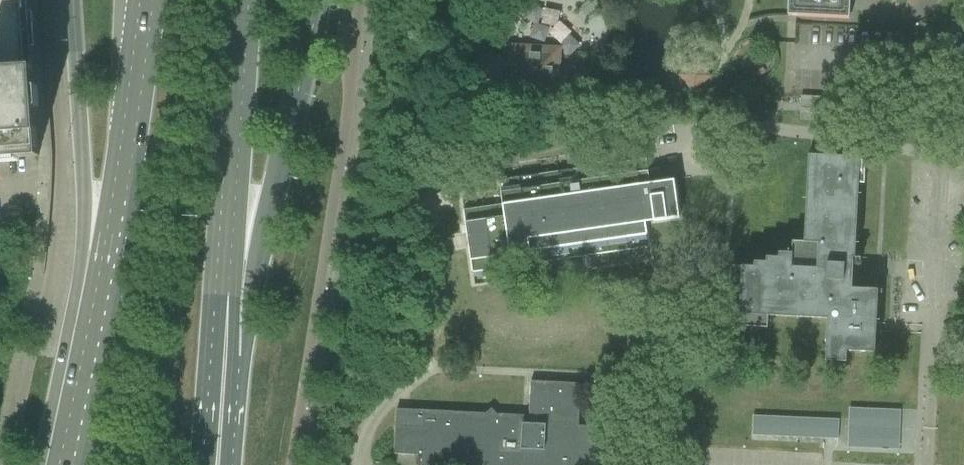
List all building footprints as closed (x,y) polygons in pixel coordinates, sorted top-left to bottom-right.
[(27,0),(0,0),(0,103),(20,102),(20,107),(34,106),(31,64),(27,0)] [(788,16),(810,17),(850,19),(851,0),(789,0),(788,16)] [(500,80),(508,80),(512,81),(511,84),(519,92),(546,94),(555,86),(556,59),(548,51),(521,49),(513,57),(513,60),(501,60),(501,58),(477,57),(476,81),(500,82),(500,80)] [(675,74),(691,91),(708,74),(692,57),(675,74)] [(802,95),(802,119),(844,120),(844,96),(802,95)] [(17,157),(38,156),(34,107),(34,106),(20,107),(20,102),(10,103),(0,103),(0,158),(17,157)] [(753,266),(730,265),(729,289),(740,290),(738,327),(767,328),(768,316),(827,319),(825,350),(874,353),(877,290),(852,288),(853,257),(854,257),(858,182),(864,182),(865,157),(808,154),(803,241),(792,240),(791,252),(778,251),(778,257),(766,256),(765,262),(754,261),(753,266)] [(497,217),(458,223),(467,285),(508,279),(506,267),(524,265),(526,277),(644,260),(640,236),(674,231),(669,193),(645,196),(641,172),(494,193),(497,217)] [(602,463),(603,438),(592,426),(579,426),(581,383),(531,381),(529,415),(497,414),(492,408),(486,413),(424,410),(423,427),(396,426),(394,454),(422,455),(422,464),(602,464),(602,463)] [(902,447),(903,407),(851,406),(850,446),(902,447)] [(753,415),(752,435),(837,439),(837,434),(838,419),(753,415)]
